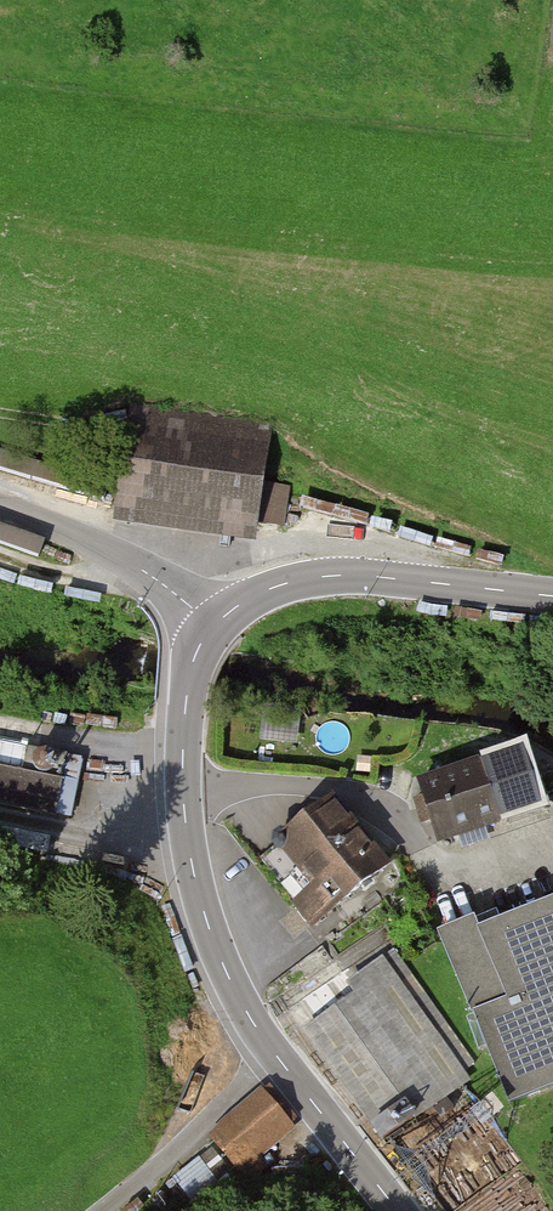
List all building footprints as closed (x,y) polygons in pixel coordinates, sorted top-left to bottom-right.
[(111,519),(248,540),(266,430),(129,409),(111,519)] [(41,562),(48,544),(0,526),(0,547),(41,562)] [(68,837),(83,757),(0,743),(0,824),(68,837)] [(421,779),(437,835),(532,809),(516,752),(421,779)] [(313,926),(383,863),(325,799),(275,844),(310,883),(290,901),(313,926)] [(503,927),(496,912),(435,936),(508,1117),(552,1099),(552,907),(503,927)] [(388,1143),(473,1082),(383,957),(298,1018),(388,1143)] [(263,1087),(253,1099),(292,1134),(302,1122),(263,1087)] [(211,1136),(259,1179),(296,1138),(292,1134),(253,1099),(248,1095),(211,1136)] [(200,1159),(181,1177),(198,1194),(216,1176),(200,1159)]
